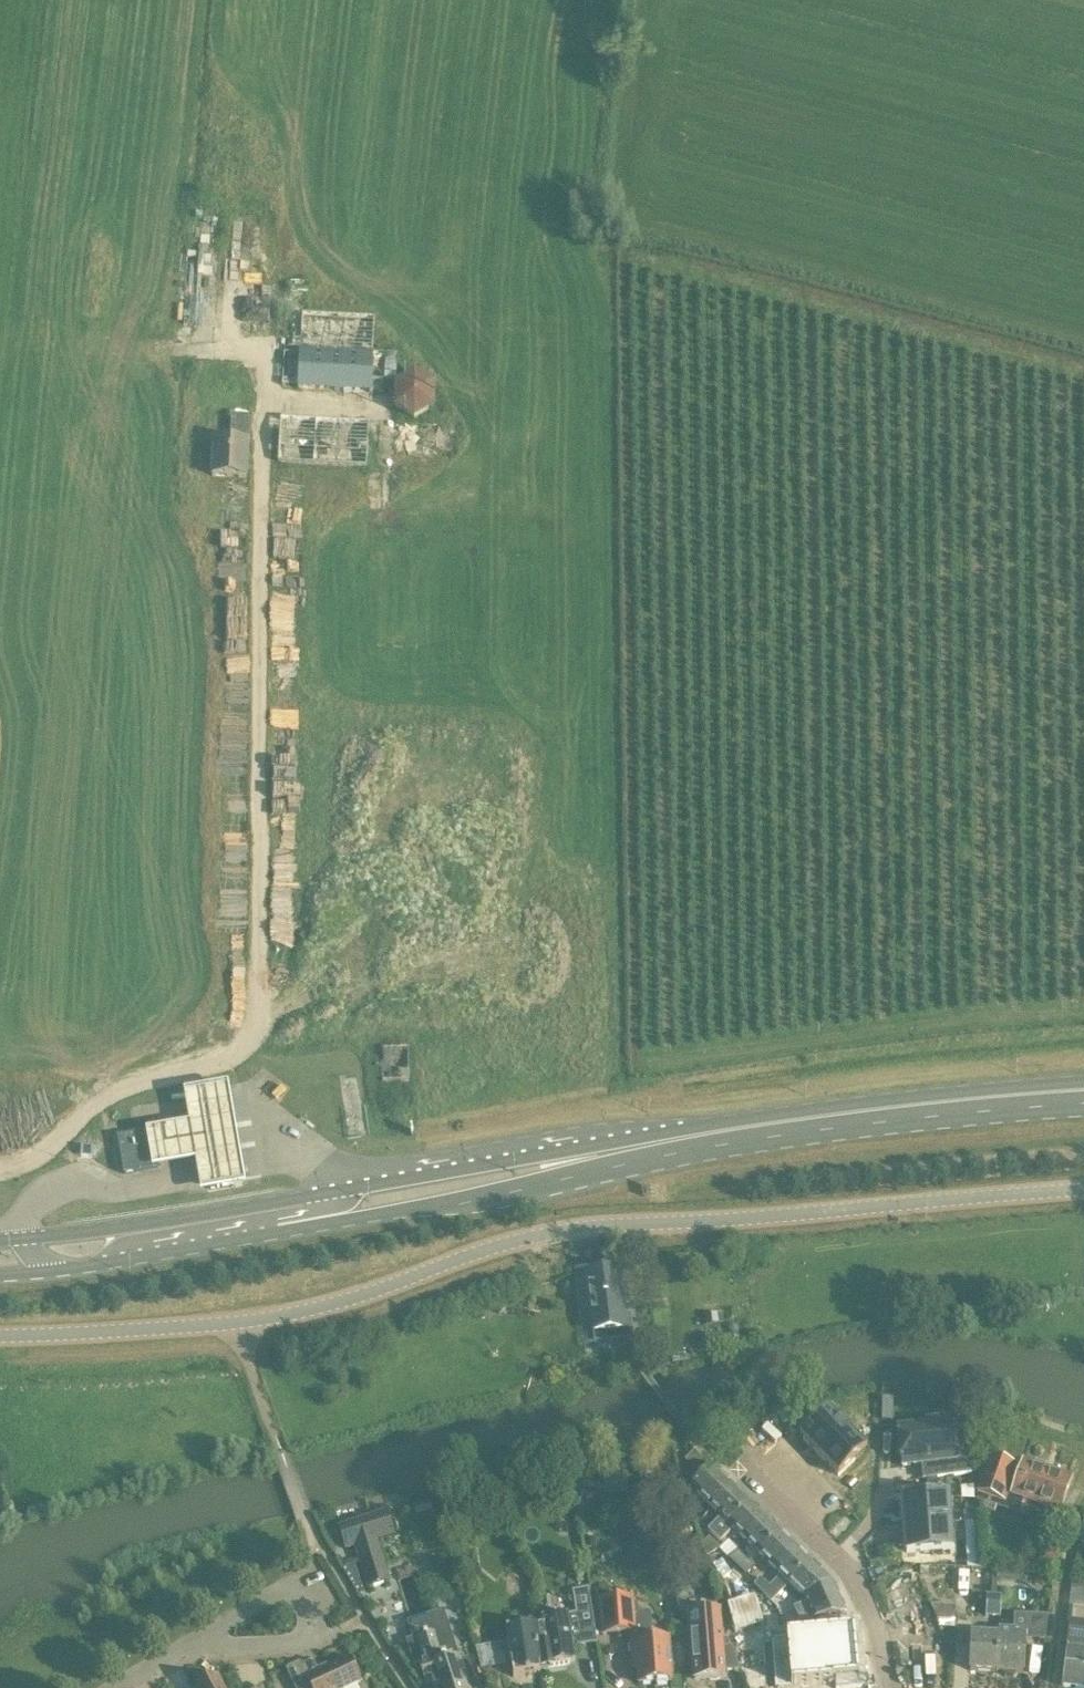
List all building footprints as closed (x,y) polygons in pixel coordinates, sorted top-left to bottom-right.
[(280,389),(368,393),(371,314),(306,311),(307,282),(284,281),(282,332),(294,333),(293,349),(282,348),(280,389)] [(394,385),(394,408),(415,421),(435,408),(435,383),(414,371),(394,385)] [(249,416),(232,415),(230,442),(214,441),(212,476),(246,478),(248,443),(249,416)] [(369,423),(281,418),(278,462),(367,467),(369,423)] [(409,1049),(382,1049),(382,1083),(409,1083),(409,1049)] [(246,1191),(230,1090),(185,1097),(190,1128),(147,1135),(153,1173),(196,1166),(202,1198),(246,1191)] [(117,1137),(124,1174),(159,1168),(152,1131),(117,1137)] [(611,1332),(632,1329),(630,1314),(623,1315),(617,1272),(586,1276),(593,1320),(609,1318),(611,1332)] [(890,1400),(878,1401),(880,1424),(892,1423),(890,1400)] [(827,1412),(799,1439),(837,1478),(865,1451),(827,1412)] [(927,1425),(898,1429),(903,1467),(922,1465),(922,1468),(928,1467),(929,1478),(923,1478),(924,1480),(971,1474),(968,1444),(956,1446),(953,1422),(947,1423),(946,1417),(926,1419),(927,1425)] [(685,1459),(697,1471),(707,1462),(694,1449),(685,1459)] [(1045,1507),(1061,1513),(1073,1477),(1026,1461),(1025,1462),(1022,1461),(1018,1471),(1016,1470),(1017,1466),(987,1456),(975,1493),(1002,1502),(1003,1500),(1043,1514),(1045,1507)] [(712,1507),(733,1487),(711,1466),(692,1484),(700,1492),(698,1493),(712,1507)] [(712,1507),(722,1516),(707,1531),(720,1543),(731,1531),(727,1527),(750,1504),(733,1487),(712,1507)] [(947,1497),(903,1500),(905,1526),(949,1523),(947,1497)] [(731,1531),(734,1528),(760,1553),(780,1533),(750,1504),(727,1527),(731,1531)] [(394,1534),(388,1513),(339,1529),(346,1550),(360,1545),(361,1550),(357,1552),(369,1589),(390,1582),(376,1540),(394,1534)] [(949,1523),(905,1526),(907,1553),(951,1550),(949,1523)] [(791,1583),(811,1563),(780,1533),(760,1553),(791,1583)] [(702,1545),(706,1558),(720,1549),(709,1539),(702,1545)] [(1048,1544),(1045,1559),(1057,1562),(1060,1546),(1048,1544)] [(701,1574),(697,1550),(682,1553),(686,1576),(701,1574)] [(727,1561),(736,1569),(746,1559),(736,1551),(727,1561)] [(744,1577),(754,1567),(746,1559),(736,1569),(744,1577)] [(791,1583),(805,1597),(833,1584),(811,1563),(791,1583)] [(769,1587),(777,1579),(769,1571),(761,1579),(769,1587)] [(761,1579),(754,1587),(772,1604),(787,1589),(777,1579),(769,1587),(761,1579)] [(841,1617),(847,1615),(833,1584),(805,1597),(812,1613),(800,1616),(802,1621),(841,1617)] [(1071,1587),(1066,1624),(1071,1624),(1063,1687),(1072,1687),(1083,1687),(1083,1589),(1071,1587)] [(986,1615),(1000,1616),(1001,1596),(987,1595),(986,1615)] [(638,1685),(672,1682),(669,1640),(650,1642),(650,1636),(651,1636),(649,1614),(634,1615),(633,1600),(600,1603),(603,1637),(636,1634),(637,1643),(630,1644),(632,1670),(637,1669),(638,1685)] [(933,1625),(953,1626),(954,1604),(934,1603),(933,1625)] [(734,1614),(749,1675),(776,1668),(761,1607),(734,1614)] [(591,1611),(541,1619),(542,1626),(543,1625),(546,1645),(536,1646),(539,1668),(540,1668),(575,1662),(573,1646),(596,1642),(591,1611)] [(724,1671),(737,1670),(731,1649),(723,1650),(719,1612),(688,1615),(694,1680),(707,1678),(710,1681),(718,1680),(721,1677),(725,1677),(724,1671)] [(999,1635),(997,1672),(1002,1672),(1004,1676),(1013,1677),(1016,1673),(1023,1673),(1025,1636),(1045,1637),(1047,1618),(1014,1616),(1013,1631),(999,1630),(999,1635)] [(540,1673),(540,1668),(539,1668),(536,1646),(546,1645),(543,1625),(542,1626),(506,1631),(508,1643),(489,1645),(488,1645),(492,1665),(496,1668),(500,1662),(511,1660),(512,1666),(513,1677),(540,1673)] [(971,1670),(997,1672),(999,1635),(986,1635),(987,1629),(973,1628),(971,1670)] [(778,1687),(859,1679),(854,1630),(774,1639),(778,1687)] [(467,1661),(460,1663),(459,1659),(446,1663),(436,1633),(407,1642),(415,1665),(419,1663),(426,1685),(432,1682),(434,1687),(476,1687),(467,1661)] [(350,1660),(321,1675),(314,1662),(303,1667),(301,1664),(287,1671),(295,1687),(351,1687),(361,1683),(350,1660)] [(200,1687),(198,1687),(224,1687),(218,1677),(213,1680),(208,1675),(199,1679),(200,1687)]
